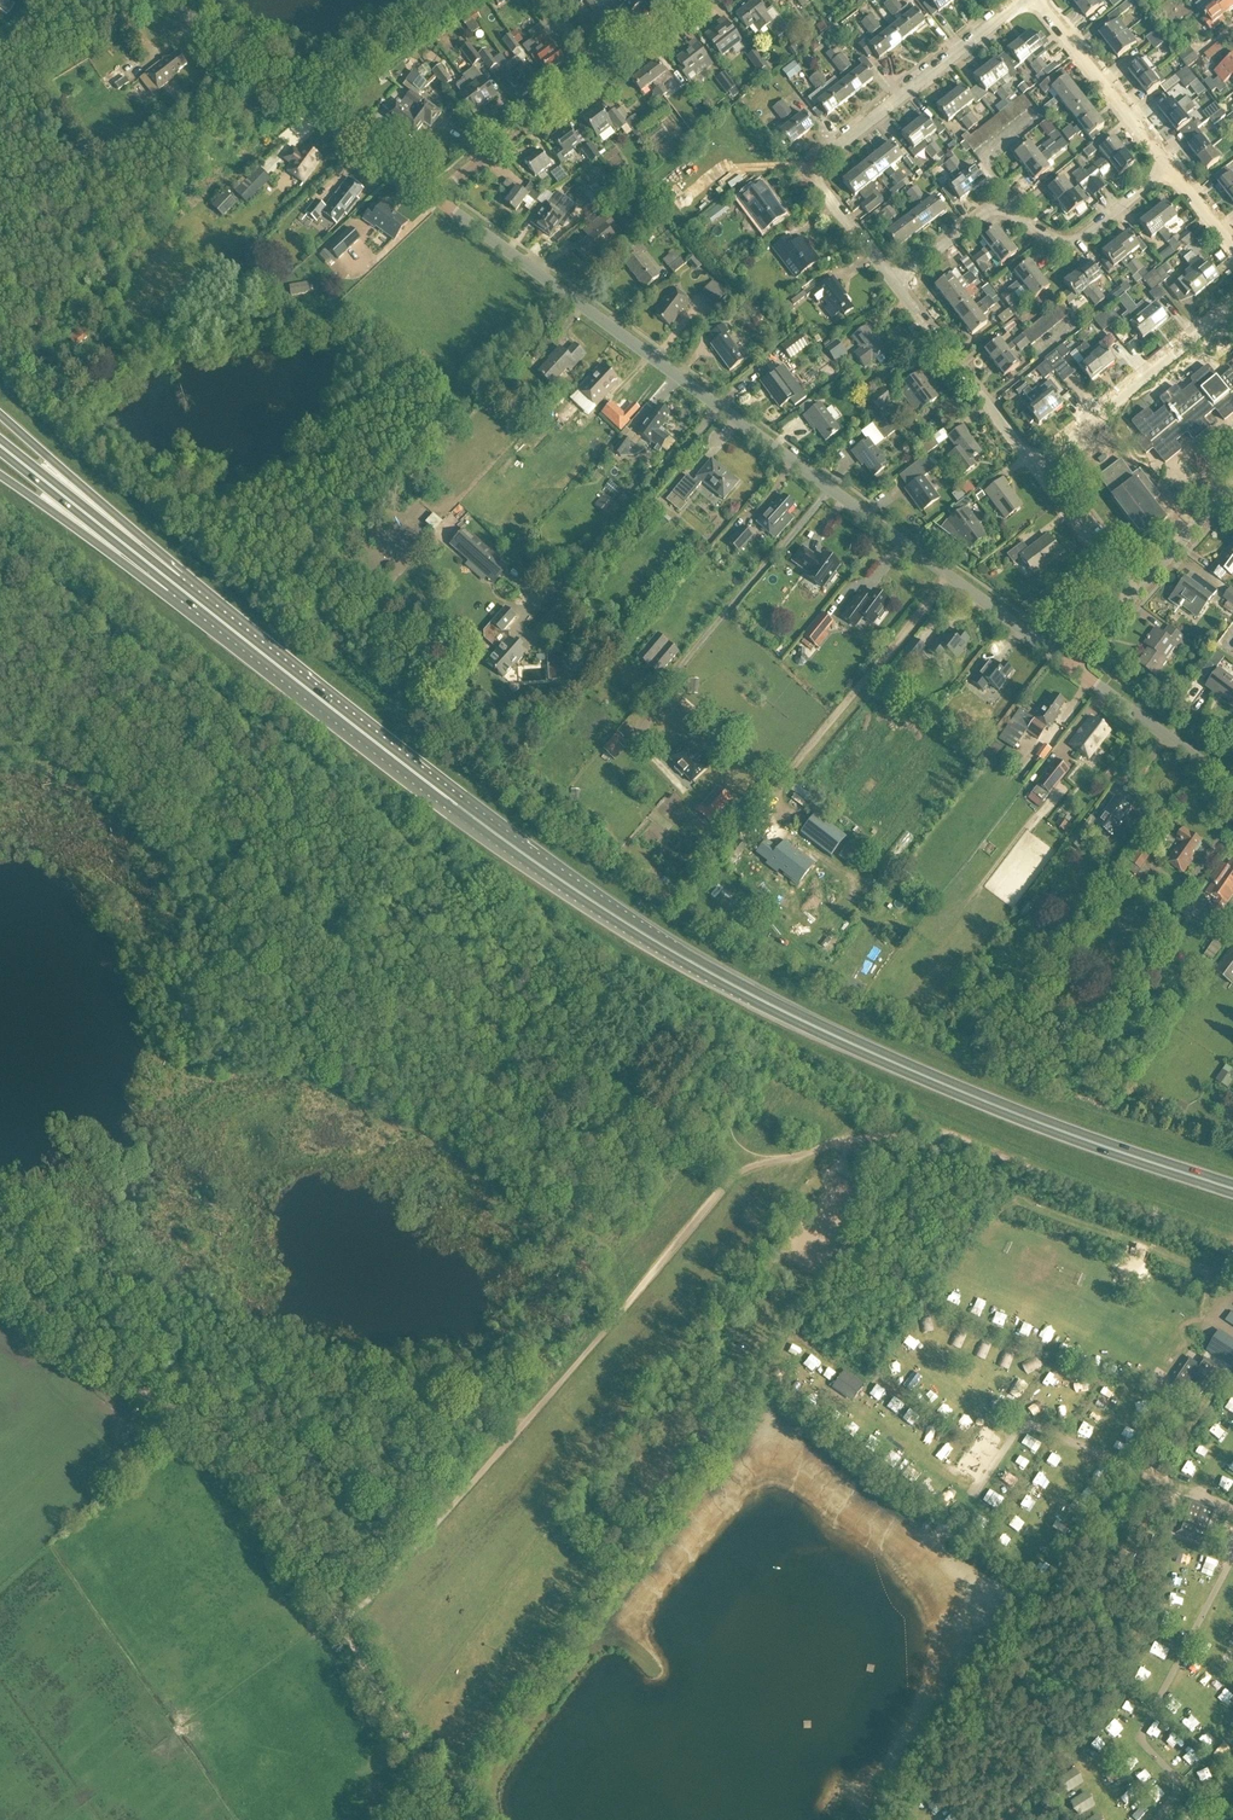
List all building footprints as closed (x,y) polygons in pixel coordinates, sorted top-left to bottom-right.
[(8,18),(16,7),(7,1),(8,0),(0,0),(0,13),(8,18)] [(630,14),(644,4),(641,0),(619,0),(630,14)] [(779,18),(772,24),(766,16),(767,15),(756,0),(750,0),(748,1),(751,5),(737,15),(748,30),(753,26),(759,34),(767,28),(776,40),(788,31),(779,18)] [(803,9),(810,4),(807,0),(796,0),(803,9)] [(884,6),(888,12),(897,4),(894,0),(892,0),(889,3),(884,6)] [(949,4),(945,0),(927,0),(938,14),(949,4)] [(1099,9),(1091,0),(1086,0),(1076,8),(1086,19),(1099,9)] [(1115,8),(1125,0),(1113,0),(1110,3),(1115,8)] [(1150,0),(1139,0),(1135,3),(1139,9),(1150,0)] [(1206,0),(1198,7),(1203,13),(1208,19),(1204,21),(1212,32),(1222,24),(1220,21),(1225,17),(1212,0),(1206,0)] [(1225,17),(1232,11),(1232,3),(1230,0),(1212,0),(1225,17)] [(1128,2),(1116,12),(1121,18),(1133,8),(1131,6),(1128,2)] [(897,4),(888,12),(893,18),(898,14),(902,11),(897,4)] [(595,26),(599,23),(607,33),(621,21),(609,5),(590,19),(595,26)] [(473,9),(462,16),(463,17),(459,20),(461,22),(457,24),(462,32),(480,20),(473,9)] [(902,11),(898,14),(902,20),(913,33),(924,24),(914,11),(907,16),(902,11)] [(834,15),(827,20),(830,24),(837,20),(834,15)] [(870,16),(860,24),(865,30),(875,23),(870,16)] [(707,38),(722,58),(742,43),(724,20),(718,24),(720,27),(707,38)] [(898,24),(891,29),(901,42),(913,33),(902,20),(898,24)] [(1119,21),(1112,26),(1099,36),(1109,48),(1128,32),(1119,21)] [(816,28),(820,33),(826,29),(823,23),(816,28)] [(865,42),(859,47),(868,59),(873,55),(878,61),(890,51),(875,32),(879,29),(875,23),(865,30),(875,42),(868,47),(865,42)] [(529,34),(539,48),(529,56),(535,63),(538,61),(550,76),(566,64),(554,49),(553,50),(547,42),(546,43),(540,35),(544,31),(540,25),(529,34)] [(879,29),(875,32),(890,51),(901,42),(891,29),(890,29),(884,35),(879,29)] [(515,31),(511,34),(518,44),(522,41),(515,31)] [(1146,39),(1151,45),(1161,37),(1156,31),(1146,39)] [(1128,32),(1109,48),(1118,60),(1138,44),(1129,32),(1128,32)] [(1043,73),(1046,76),(1051,73),(1040,59),(1046,55),(1041,49),(1042,48),(1030,33),(1019,42),(1043,73)] [(517,45),(518,44),(511,34),(501,41),(511,55),(520,49),(517,45)] [(1166,42),(1161,37),(1151,45),(1155,51),(1166,42)] [(679,69),(686,79),(689,82),(702,72),(703,73),(713,65),(695,42),(689,47),(691,50),(677,60),(682,67),(679,69)] [(1020,66),(1027,61),(1031,67),(1030,67),(1038,77),(1043,73),(1019,42),(1007,51),(1020,66)] [(481,61),(467,43),(460,49),(461,51),(460,52),(473,67),(481,61)] [(1221,43),(1206,54),(1211,61),(1226,49),(1221,43)] [(1184,63),(1195,54),(1189,47),(1179,56),(1184,63)] [(486,50),(478,57),(490,71),(498,65),(486,50)] [(415,51),(407,57),(409,59),(414,60),(418,61),(421,59),(415,51)] [(772,73),(756,51),(747,58),(759,74),(762,72),(767,80),(773,75),(772,73)] [(147,75),(160,91),(174,80),(173,79),(180,74),(179,73),(187,67),(178,54),(170,60),(169,59),(167,61),(165,60),(163,62),(163,64),(162,65),(161,63),(147,75)] [(1195,54),(1184,63),(1189,69),(1199,61),(1195,54)] [(840,55),(836,58),(861,90),(873,81),(862,67),(855,73),(840,55)] [(839,86),(849,99),(861,90),(836,58),(831,62),(841,74),(838,76),(842,82),(839,86)] [(517,59),(508,65),(529,92),(538,86),(517,59)] [(1129,74),(1139,85),(1157,70),(1148,59),(1142,64),(1129,74)] [(1214,84),(1210,79),(1205,83),(1213,94),(1217,90),(1232,78),(1232,59),(1224,65),(1224,66),(1215,73),(1219,79),(1214,84)] [(1001,81),(1007,76),(1011,81),(1018,76),(1008,63),(1002,67),(996,60),(985,69),(1009,100),(1014,96),(1007,87),(1006,87),(1001,81)] [(653,85),(657,90),(658,90),(664,98),(669,94),(662,86),(663,83),(660,79),(665,75),(656,64),(644,73),(653,84),(653,85)] [(789,80),(799,73),(793,64),(784,70),(786,73),(784,74),(789,80)] [(529,92),(508,65),(500,72),(506,79),(505,79),(521,99),(529,92)] [(130,87),(133,84),(119,66),(100,81),(108,91),(114,86),(119,92),(128,84),(130,87)] [(444,89),(452,82),(440,67),(432,73),(444,89)] [(473,68),(462,77),(486,108),(497,99),(473,68)] [(1176,77),(1180,82),(1191,73),(1187,68),(1176,77)] [(986,93),(990,90),(994,96),(996,94),(1003,104),(1009,100),(985,69),(973,78),(986,93)] [(1158,71),(1157,70),(1139,85),(1148,97),(1161,87),(1152,76),(1158,71)] [(642,94),(653,85),(653,84),(644,73),(632,82),(642,94)] [(813,86),(823,79),(818,73),(808,80),(813,86)] [(1198,81),(1191,73),(1180,82),(1187,90),(1198,81)] [(388,118),(405,131),(415,118),(413,116),(418,110),(413,106),(419,98),(429,85),(413,74),(406,84),(414,90),(402,105),(399,103),(388,118)] [(726,74),(715,81),(726,96),(729,94),(731,98),(739,92),(726,74)] [(475,116),(486,108),(462,77),(466,83),(457,89),(462,96),(460,97),(475,116)] [(1045,96),(1051,90),(1057,98),(1043,109),(1046,113),(1075,90),(1066,78),(1058,84),(1053,77),(1039,88),(1045,96)] [(1232,79),(1232,78),(1217,90),(1221,95),(1228,89),(1225,85),(1232,79)] [(823,79),(813,86),(822,98),(816,104),(826,117),(838,108),(823,89),(827,85),(823,79)] [(1029,91),(1024,84),(1018,89),(1023,96),(1029,91)] [(838,108),(849,99),(839,86),(832,91),(827,85),(823,89),(838,108)] [(972,115),(967,108),(973,103),(976,106),(982,101),(974,90),(968,95),(962,87),(949,97),(961,113),(973,128),(978,124),(971,115),(972,115)] [(659,102),(664,98),(658,90),(657,90),(652,94),(659,102)] [(1055,108),(1061,103),(1070,114),(1085,102),(1075,90),(1046,113),(1049,118),(1058,112),(1055,108)] [(1016,102),(1025,113),(1032,108),(1023,96),(1016,102)] [(961,113),(949,97),(936,108),(948,123),(956,116),(961,122),(960,123),(968,132),(973,128),(961,113)] [(414,138),(424,124),(431,129),(442,115),(419,98),(413,106),(418,110),(413,116),(415,118),(405,131),(414,138)] [(1188,99),(1177,108),(1172,101),(1159,111),(1169,123),(1192,104),(1188,99)] [(782,102),(777,106),(787,119),(792,115),(782,102)] [(1011,106),(1020,118),(1025,113),(1016,102),(1011,106)] [(1079,126),(1094,114),(1085,102),(1070,114),(1079,126)] [(1192,104),(1169,123),(1178,134),(1191,124),(1185,118),(1196,109),(1192,104)] [(1206,114),(1210,120),(1222,111),(1217,105),(1206,114)] [(782,123),(787,119),(777,106),(772,110),(782,123)] [(1014,122),(1020,118),(1011,106),(1005,111),(1014,122)] [(632,134),(637,130),(630,121),(625,125),(615,111),(605,118),(598,108),(583,120),(598,140),(612,129),(615,132),(618,133),(626,127),(632,134)] [(1009,126),(1014,122),(1005,111),(1000,115),(1009,126)] [(1227,117),(1222,111),(1210,120),(1215,126),(1227,117)] [(791,123),(801,137),(813,128),(802,114),(791,123)] [(1077,137),(1084,132),(1093,143),(1100,138),(1096,133),(1104,127),(1094,114),(1079,126),(1080,127),(1073,131),(1064,137),(1068,142),(1077,136),(1077,137)] [(1003,131),(1009,126),(1000,115),(994,120),(1003,131)] [(635,117),(630,121),(637,130),(642,126),(635,117)] [(913,126),(937,156),(942,153),(935,143),(934,144),(930,139),(936,134),(939,137),(945,132),(936,121),(931,125),(924,117),(913,126)] [(998,135),(1003,131),(994,120),(989,124),(998,135)] [(790,146),(801,137),(791,123),(779,133),(790,146)] [(992,140),(998,135),(989,124),(983,128),(992,140)] [(902,135),(912,149),(909,152),(915,160),(925,152),(932,161),(937,156),(913,126),(902,135)] [(986,145),(992,140),(983,128),(977,133),(986,145)] [(1062,134),(1064,137),(1073,131),(1071,128),(1062,134)] [(552,139),(554,142),(560,150),(554,154),(562,165),(569,160),(571,161),(574,153),(572,151),(580,145),(569,130),(562,136),(560,133),(552,139)] [(980,150),(986,145),(977,133),(971,138),(980,150)] [(1051,141),(1036,152),(1029,144),(1014,156),(1024,169),(1040,157),(1045,153),(1062,139),(1057,133),(1050,139),(1051,141)] [(980,150),(971,138),(965,143),(974,154),(980,150)] [(1199,160),(1211,150),(1202,138),(1189,148),(1199,160)] [(1093,166),(1094,167),(1091,170),(1085,174),(1089,179),(1124,152),(1114,139),(1098,151),(1104,158),(1093,166)] [(583,150),(581,151),(591,165),(600,159),(588,141),(580,146),(583,150)] [(878,153),(902,183),(906,180),(894,165),(903,159),(891,144),(878,153)] [(322,159),(306,147),(299,156),(291,151),(285,160),(292,165),(287,171),(304,184),(322,159)] [(1097,153),(1092,147),(1083,154),(1088,160),(1097,153)] [(1220,162),(1211,150),(1199,160),(1208,172),(1220,162)] [(1099,180),(1102,178),(1103,179),(1114,170),(1119,177),(1134,164),(1124,152),(1089,179),(1099,193),(1105,188),(1099,180)] [(526,164),(536,178),(551,166),(541,153),(526,164)] [(866,163),(878,178),(885,173),(890,180),(891,179),(898,187),(902,183),(878,153),(866,163)] [(973,167),(965,173),(955,159),(954,159),(951,155),(946,158),(957,172),(960,177),(972,192),(985,183),(973,167)] [(909,157),(903,161),(910,171),(917,167),(909,157)] [(1040,157),(1024,169),(1034,182),(1050,169),(1040,157)] [(951,176),(957,172),(946,158),(941,162),(951,176)] [(855,172),(881,205),(885,202),(876,191),(877,190),(872,183),(878,178),(866,163),(855,172)] [(247,205),(272,180),(260,168),(243,185),(239,181),(231,189),(247,205)] [(561,168),(551,175),(559,186),(569,178),(561,168)] [(625,168),(616,176),(623,184),(632,177),(625,168)] [(1079,187),(1089,179),(1085,174),(1085,175),(1081,170),(1072,176),(1076,182),(1079,187)] [(881,205),(855,172),(843,182),(855,197),(859,193),(866,202),(861,206),(869,216),(881,206),(881,205)] [(959,202),(972,192),(960,177),(957,172),(951,176),(955,181),(947,187),(959,202)] [(926,173),(920,177),(925,183),(930,178),(926,173)] [(599,191),(584,174),(578,179),(593,196),(599,191)] [(1224,192),(1228,197),(1232,193),(1232,175),(1216,188),(1221,194),(1224,192)] [(337,225),(345,215),(346,217),(359,201),(357,199),(364,191),(349,179),(330,204),(326,209),(327,210),(324,214),(337,225)] [(1057,204),(1073,192),(1063,179),(1047,191),(1057,204)] [(1080,187),(1073,192),(1057,204),(1068,217),(1083,205),(1089,200),(1084,193),(1087,190),(1093,198),(1099,193),(1089,179),(1079,187),(1080,187)] [(544,195),(531,185),(524,193),(517,188),(518,187),(509,180),(504,185),(513,192),(505,204),(516,213),(528,196),(537,203),(544,195)] [(764,232),(784,216),(760,184),(740,200),(764,232)] [(911,191),(934,222),(946,213),(934,197),(926,203),(923,198),(924,198),(916,188),(911,191)] [(934,222),(911,191),(906,195),(917,210),(909,215),(921,231),(934,222)] [(226,193),(211,208),(223,219),(237,205),(226,193)] [(561,207),(570,202),(558,193),(554,196),(532,225),(541,232),(560,206),(561,207)] [(595,200),(601,207),(608,201),(602,194),(597,198),(595,200)] [(327,210),(326,209),(315,201),(305,214),(317,224),(324,214),(327,210)] [(574,205),(570,202),(561,207),(560,206),(541,232),(550,238),(574,205)] [(712,222),(731,212),(726,203),(707,213),(712,222)] [(1164,229),(1177,219),(1164,204),(1152,214),(1164,229)] [(395,242),(408,224),(383,205),(377,213),(372,209),(363,221),(375,229),(376,228),(395,242)] [(909,215),(897,225),(892,219),(897,216),(890,206),(885,210),(908,241),(921,231),(909,215)] [(897,250),(908,241),(885,210),(874,218),(879,223),(885,219),(892,229),(885,234),(897,250)] [(635,212),(627,218),(636,228),(643,222),(635,212)] [(585,263),(615,239),(608,232),(614,227),(604,214),(586,228),(591,235),(574,249),(585,263)] [(1137,222),(1139,224),(1151,240),(1158,234),(1167,245),(1168,245),(1175,254),(1180,250),(1173,240),(1164,229),(1152,214),(1147,218),(1145,216),(1137,222)] [(975,264),(1006,240),(996,228),(980,240),(987,249),(972,260),(975,264)] [(361,240),(350,229),(328,251),(338,261),(361,240)] [(1136,261),(1131,255),(1139,249),(1142,253),(1147,250),(1138,239),(1134,243),(1127,233),(1114,243),(1126,259),(1131,265),(1136,261)] [(1178,236),(1173,240),(1180,250),(1193,240),(1188,233),(1180,239),(1178,236)] [(796,279),(819,262),(802,238),(794,244),(788,237),(773,248),(796,279)] [(986,266),(995,259),(1000,266),(1016,254),(1006,240),(975,264),(984,276),(990,271),(986,266)] [(644,288),(658,276),(638,252),(640,250),(634,243),(622,252),(628,260),(624,263),(644,288)] [(1101,254),(1107,262),(1103,265),(1109,272),(1120,264),(1124,269),(1126,268),(1133,278),(1138,274),(1131,265),(1126,259),(1114,243),(1101,254)] [(673,252),(662,262),(674,275),(684,265),(673,252)] [(1206,264),(1202,268),(1191,254),(1183,260),(1191,270),(1206,289),(1218,279),(1206,264)] [(1138,274),(1143,280),(1148,276),(1136,261),(1131,265),(1138,274)] [(1011,278),(1014,275),(1017,279),(1006,289),(1008,291),(1010,289),(1014,294),(1014,295),(1023,287),(1039,275),(1029,262),(1021,268),(1019,265),(1008,274),(1011,278)] [(1111,308),(1093,285),(1101,278),(1089,263),(1076,273),(1101,304),(1100,304),(1106,311),(1111,308)] [(1156,273),(1155,274),(1164,283),(1169,279),(1167,276),(1171,272),(1166,266),(1156,273)] [(1188,279),(1183,283),(1181,281),(1175,286),(1185,298),(1191,293),(1195,298),(1206,289),(1191,270),(1185,275),(1188,279)] [(1154,272),(1148,276),(1158,288),(1164,283),(1155,274),(1156,273),(1154,272)] [(1078,300),(1076,298),(1083,293),(1088,300),(1089,299),(1095,308),(1100,304),(1101,304),(1076,273),(1063,283),(1070,291),(1061,297),(1069,307),(1078,300)] [(970,274),(956,284),(950,275),(934,287),(944,299),(973,277),(970,274)] [(1138,274),(1132,279),(1136,285),(1142,280),(1138,274)] [(1023,287),(1028,293),(1033,300),(1049,288),(1039,275),(1023,287)] [(1152,292),(1158,288),(1148,276),(1148,277),(1148,276),(1143,280),(1152,292)] [(977,282),(973,277),(944,299),(953,311),(968,299),(963,293),(977,282)] [(837,317),(836,316),(841,311),(845,316),(854,310),(842,294),(844,292),(838,283),(837,284),(832,278),(811,295),(818,304),(823,300),(829,307),(825,310),(832,320),(837,317)] [(713,281),(701,296),(715,308),(727,292),(713,281)] [(1125,283),(1119,289),(1124,295),(1131,290),(1125,283)] [(309,284),(290,287),(291,296),(310,293),(309,284)] [(1157,304),(1167,295),(1160,286),(1150,295),(1157,304)] [(682,311),(689,302),(671,288),(665,297),(668,299),(663,304),(661,302),(655,310),(657,313),(655,316),(668,326),(681,310),(682,311)] [(1001,296),(1005,302),(1014,294),(1010,289),(1008,291),(1001,296)] [(794,306),(807,297),(802,291),(790,300),(794,306)] [(1005,302),(1009,307),(1018,300),(1014,295),(1014,294),(1005,302)] [(989,298),(975,308),(968,299),(953,311),(962,323),(991,301),(989,298)] [(754,302),(752,305),(753,308),(756,309),(759,309),(761,306),(760,303),(757,301),(754,302)] [(991,301),(962,323),(971,336),(987,324),(982,318),(987,314),(987,313),(995,306),(991,301)] [(794,311),(795,310),(788,302),(782,307),(788,315),(789,314),(792,317),(796,313),(794,311)] [(1061,303),(1055,308),(1064,320),(1070,315),(1061,303)] [(1136,309),(1154,331),(1166,321),(1154,307),(1148,311),(1142,303),(1136,309)] [(1015,310),(1013,307),(997,319),(1002,326),(1015,317),(1012,313),(1015,310)] [(1059,324),(1064,320),(1055,308),(1049,313),(1059,324)] [(1154,331),(1136,309),(1135,308),(1122,319),(1130,328),(1132,327),(1143,340),(1154,331)] [(1099,316),(1108,328),(1114,323),(1104,311),(1099,316)] [(1053,329),(1059,324),(1049,313),(1044,317),(1053,329)] [(1103,333),(1108,328),(1099,316),(1093,321),(1103,333)] [(1047,333),(1053,329),(1044,317),(1038,322),(1047,333)] [(1006,335),(1020,324),(1016,319),(1002,329),(1006,335)] [(1042,338),(1047,333),(1038,322),(1033,327),(1042,338)] [(730,373),(745,361),(727,335),(730,333),(724,325),(710,336),(715,343),(710,347),(730,373)] [(865,368),(887,352),(872,333),(874,332),(869,326),(853,338),(861,349),(855,354),(865,368)] [(1036,342),(1042,338),(1033,327),(1027,331),(1036,342)] [(1021,336),(1025,341),(1029,345),(1030,347),(1036,342),(1027,331),(1021,336)] [(790,361),(808,346),(799,335),(781,350),(790,361)] [(1025,341),(1021,336),(1012,343),(1012,344),(1006,349),(1000,340),(984,352),(994,365),(1009,353),(1016,348),(1025,341)] [(1025,341),(1016,348),(1020,352),(1029,345),(1025,341)] [(847,356),(836,342),(825,350),(836,364),(847,356)] [(1081,347),(1102,373),(1114,364),(1102,349),(1094,355),(1085,344),(1081,347)] [(570,372),(585,356),(575,346),(566,355),(560,349),(549,360),(550,361),(539,373),(553,388),(560,381),(558,380),(568,370),(570,372)] [(1062,346),(1049,356),(1068,379),(1074,375),(1062,360),(1069,354),(1062,346)] [(1075,352),(1084,363),(1078,368),(1091,383),(1102,373),(1081,347),(1075,352)] [(1019,366),(1009,353),(994,365),(1004,378),(1019,366)] [(1063,383),(1068,379),(1049,356),(1043,361),(1045,363),(1036,370),(1044,381),(1054,372),(1063,383)] [(761,384),(780,408),(789,401),(795,407),(806,399),(783,367),(779,370),(773,362),(760,372),(766,380),(761,384)] [(1132,424),(1144,439),(1137,445),(1146,455),(1153,450),(1165,464),(1165,465),(1179,453),(1173,445),(1187,433),(1193,441),(1208,429),(1201,421),(1214,411),(1214,410),(1224,422),(1232,414),(1232,364),(1228,368),(1232,372),(1218,384),(1214,379),(1206,369),(1190,381),(1194,386),(1181,397),(1174,389),(1160,401),(1166,408),(1153,420),(1146,412),(1132,424)] [(618,380),(602,365),(578,391),(597,409),(618,386),(615,384),(618,380)] [(922,372),(907,384),(903,387),(905,389),(901,393),(915,412),(923,406),(926,409),(940,398),(925,380),(927,379),(922,372)] [(1023,383),(1014,390),(1018,397),(1028,389),(1023,383)] [(1021,415),(1029,425),(1035,420),(1039,425),(1050,416),(1032,394),(1029,389),(1023,394),(1032,405),(1021,415)] [(883,390),(871,400),(879,411),(892,401),(883,390)] [(1050,391),(1044,396),(1043,394),(1042,396),(1037,390),(1032,394),(1050,416),(1062,406),(1050,391)] [(807,403),(799,409),(803,414),(811,408),(807,403)] [(624,416),(611,404),(601,415),(619,432),(629,421),(624,416)] [(840,431),(834,423),(840,419),(832,408),(826,413),(820,405),(803,418),(808,424),(810,422),(825,442),(840,431)] [(652,414),(637,435),(650,445),(652,443),(661,450),(669,439),(663,434),(665,432),(662,430),(666,424),(664,423),(670,415),(659,407),(653,415),(652,414)] [(884,416),(871,425),(883,441),(896,432),(884,416)] [(948,439),(957,450),(949,457),(964,475),(975,466),(971,461),(981,453),(967,434),(969,433),(964,427),(948,439)] [(637,445),(641,439),(631,431),(614,453),(621,458),(635,457),(644,451),(637,445)] [(916,450),(922,458),(938,446),(932,438),(916,450)] [(851,454),(856,460),(859,458),(873,477),(888,466),(869,441),(851,454)] [(923,478),(934,470),(922,460),(899,477),(899,478),(901,476),(909,487),(905,490),(921,512),(939,499),(923,478)] [(1133,461),(1125,467),(1102,484),(1094,490),(1097,494),(1128,535),(1131,532),(1134,530),(1141,525),(1144,530),(1162,516),(1165,514),(1173,508),(1144,469),(1141,472),(1140,470),(1133,461)] [(712,462),(694,483),(687,477),(673,493),(686,504),(703,483),(724,501),(738,484),(712,462)] [(1005,519),(1021,507),(1007,487),(1009,486),(1004,479),(985,493),(1005,519)] [(961,488),(967,497),(971,494),(975,491),(968,483),(961,488)] [(1182,485),(1176,490),(1182,497),(1188,492),(1182,485)] [(978,502),(984,498),(979,490),(973,495),(978,502)] [(603,494),(596,507),(608,513),(614,500),(603,494)] [(681,513),(687,505),(673,494),(667,501),(681,513)] [(787,515),(794,507),(783,497),(774,508),(772,506),(757,523),(772,536),(775,539),(793,520),(787,515)] [(969,553),(973,547),(987,537),(966,509),(970,503),(965,499),(947,513),(953,518),(946,524),(947,525),(942,532),(969,553)] [(427,523),(436,530),(444,521),(435,514),(427,523)] [(667,516),(661,524),(666,527),(672,520),(667,516)] [(742,527),(727,544),(738,554),(754,537),(742,527)] [(1047,537),(1028,551),(1023,544),(1007,556),(1013,565),(1021,559),(1033,575),(1060,555),(1047,537)] [(468,563),(466,564),(477,574),(479,573),(486,579),(499,565),(470,539),(457,553),(468,563)] [(1232,576),(1232,543),(1227,552),(1225,551),(1209,572),(1221,581),(1227,573),(1232,576)] [(834,574),(839,567),(836,564),(837,563),(829,557),(828,559),(824,556),(820,562),(803,550),(793,563),(810,575),(808,578),(823,589),(829,582),(831,584),(837,576),(834,574)] [(1192,616),(1195,612),(1199,616),(1217,593),(1198,578),(1194,585),(1186,579),(1170,600),(1180,607),(1179,608),(1181,609),(1181,608),(1192,616)] [(1231,589),(1223,599),(1228,603),(1232,606),(1232,590),(1231,589)] [(884,612),(889,604),(885,601),(887,599),(879,594),(878,595),(874,592),(868,601),(860,596),(843,619),(856,628),(862,620),(865,619),(873,625),(878,619),(881,621),(886,614),(884,612)] [(1228,603),(1224,609),(1232,615),(1232,606),(1228,603)] [(501,638),(515,622),(517,619),(506,609),(485,633),(485,639),(499,652),(488,664),(504,679),(525,654),(510,641),(507,644),(501,638)] [(822,614),(804,636),(815,645),(832,622),(822,614)] [(1167,661),(1176,650),(1179,652),(1187,641),(1169,628),(1164,635),(1156,629),(1145,645),(1150,649),(1139,664),(1157,677),(1168,661),(1167,661)] [(965,650),(964,649),(970,641),(960,633),(955,639),(945,631),(929,651),(941,661),(947,653),(956,661),(965,650)] [(658,676),(659,677),(679,654),(657,635),(637,658),(643,663),(658,676)] [(926,648),(913,639),(903,653),(905,654),(903,657),(911,663),(913,661),(915,662),(926,648)] [(795,657),(795,662),(798,665),(803,666),(806,663),(807,658),(804,654),(804,649),(799,649),(799,654),(795,657)] [(1216,652),(1199,676),(1205,680),(1217,662),(1221,665),(1225,658),(1216,652)] [(547,656),(549,682),(565,681),(563,655),(547,656)] [(1006,681),(1013,673),(1003,665),(998,671),(988,663),(972,683),(983,691),(989,684),(999,692),(1007,682),(1006,681)] [(1219,670),(1206,687),(1216,694),(1217,693),(1232,705),(1232,681),(1219,670)] [(1053,695),(1047,705),(1045,703),(1033,719),(1020,710),(999,739),(1014,750),(1027,733),(1038,741),(1046,729),(1048,731),(1060,714),(1058,713),(1065,704),(1053,695)] [(1111,733),(1095,720),(1094,721),(1091,719),(1070,745),(1089,760),(1111,733)] [(618,735),(603,753),(614,763),(624,751),(617,746),(623,739),(618,735)] [(686,746),(669,761),(677,769),(675,771),(682,779),(685,777),(691,783),(707,768),(701,762),(702,761),(694,752),(693,754),(686,746)] [(1042,750),(1034,761),(1041,767),(1049,756),(1042,750)] [(994,761),(984,753),(978,761),(988,769),(994,761)] [(1049,795),(1069,771),(1055,760),(1036,784),(1049,795)] [(711,823),(733,798),(719,786),(697,811),(711,823)] [(796,786),(791,792),(796,795),(792,800),(803,809),(807,804),(810,805),(814,800),(796,786)] [(1042,804),(1031,795),(1028,799),(1039,808),(1042,804)] [(1127,833),(1123,830),(1120,829),(1133,811),(1117,799),(1097,825),(1120,842),(1127,833)] [(846,839),(817,816),(802,836),(831,859),(846,839)] [(1066,834),(1071,828),(1060,818),(1054,824),(1066,834)] [(1092,835),(1080,826),(1067,842),(1079,851),(1092,835)] [(1164,830),(1161,834),(1167,839),(1171,834),(1164,830)] [(1195,861),(1191,858),(1203,842),(1185,830),(1177,840),(1183,844),(1177,851),(1176,850),(1168,862),(1185,874),(1195,861)] [(724,845),(738,857),(747,846),(732,835),(724,845)] [(811,862),(785,843),(779,852),(766,842),(756,855),(769,865),(767,867),(792,886),(811,862)] [(1128,870),(1136,875),(1154,851),(1144,843),(1130,861),(1133,863),(1128,870)] [(859,852),(849,844),(839,858),(849,865),(859,852)] [(1232,862),(1229,866),(1222,861),(1210,878),(1216,882),(1208,893),(1219,901),(1211,911),(1219,917),(1227,906),(1232,897),(1232,863),(1232,862)] [(1027,903),(1018,915),(1024,919),(1032,907),(1027,903)] [(1226,920),(1219,930),(1226,935),(1232,925),(1226,920)] [(1232,985),(1232,947),(1214,971),(1232,985)] [(1228,1065),(1217,1080),(1229,1089),(1232,1082),(1232,1081),(1227,1076),(1230,1073),(1231,1074),(1232,1072),(1232,1069),(1228,1065)] [(1188,1105),(1178,1101),(1175,1110),(1185,1114),(1188,1105)] [(1232,1367),(1232,1341),(1220,1332),(1207,1350),(1232,1367)] [(1220,1369),(1203,1358),(1183,1388),(1200,1399),(1220,1369)] [(841,1376),(828,1394),(849,1409),(862,1390),(841,1376)] [(1205,1544),(1216,1512),(1189,1502),(1177,1535),(1205,1544)] [(1143,1534),(1141,1541),(1151,1545),(1153,1537),(1143,1534)] [(1137,1554),(1133,1561),(1142,1566),(1146,1559),(1137,1554)] [(1128,1571),(1123,1578),(1133,1583),(1137,1576),(1128,1571)] [(1232,1663),(1232,1652),(1229,1649),(1224,1659),(1232,1663)] [(1059,1780),(1069,1794),(1086,1781),(1076,1767),(1059,1780)] [(1071,1801),(1080,1816),(1098,1806),(1089,1791),(1071,1801)]
